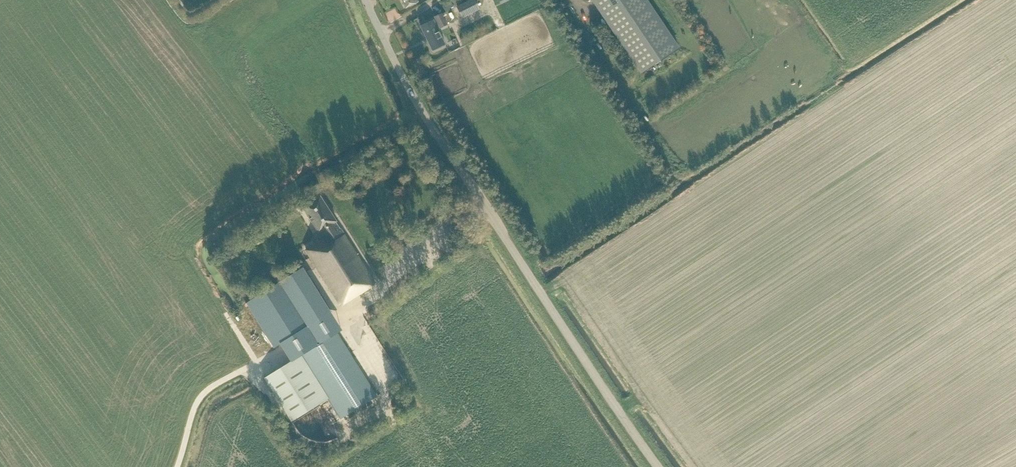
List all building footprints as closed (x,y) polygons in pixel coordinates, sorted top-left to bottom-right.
[(456,7),(462,18),(480,9),(475,0),(469,0),(456,7)] [(648,0),(591,0),(641,74),(680,48),(648,0)] [(452,4),(450,1),(442,6),(446,12),(450,10),(448,7),(452,4)] [(440,28),(447,25),(442,14),(435,17),(440,28)] [(433,51),(445,44),(434,20),(421,26),(433,51)] [(337,221),(320,196),(303,207),(324,239),(307,249),(341,305),(376,284),(341,229),(340,229),(336,222),(337,221)] [(284,266),(279,269),(282,275),(287,272),(284,266)] [(247,304),(274,347),(331,312),(303,267),(246,303),(247,304)] [(377,396),(337,333),(301,355),(341,418),(377,396)] [(323,401),(296,358),(265,378),(292,421),(323,401)]
